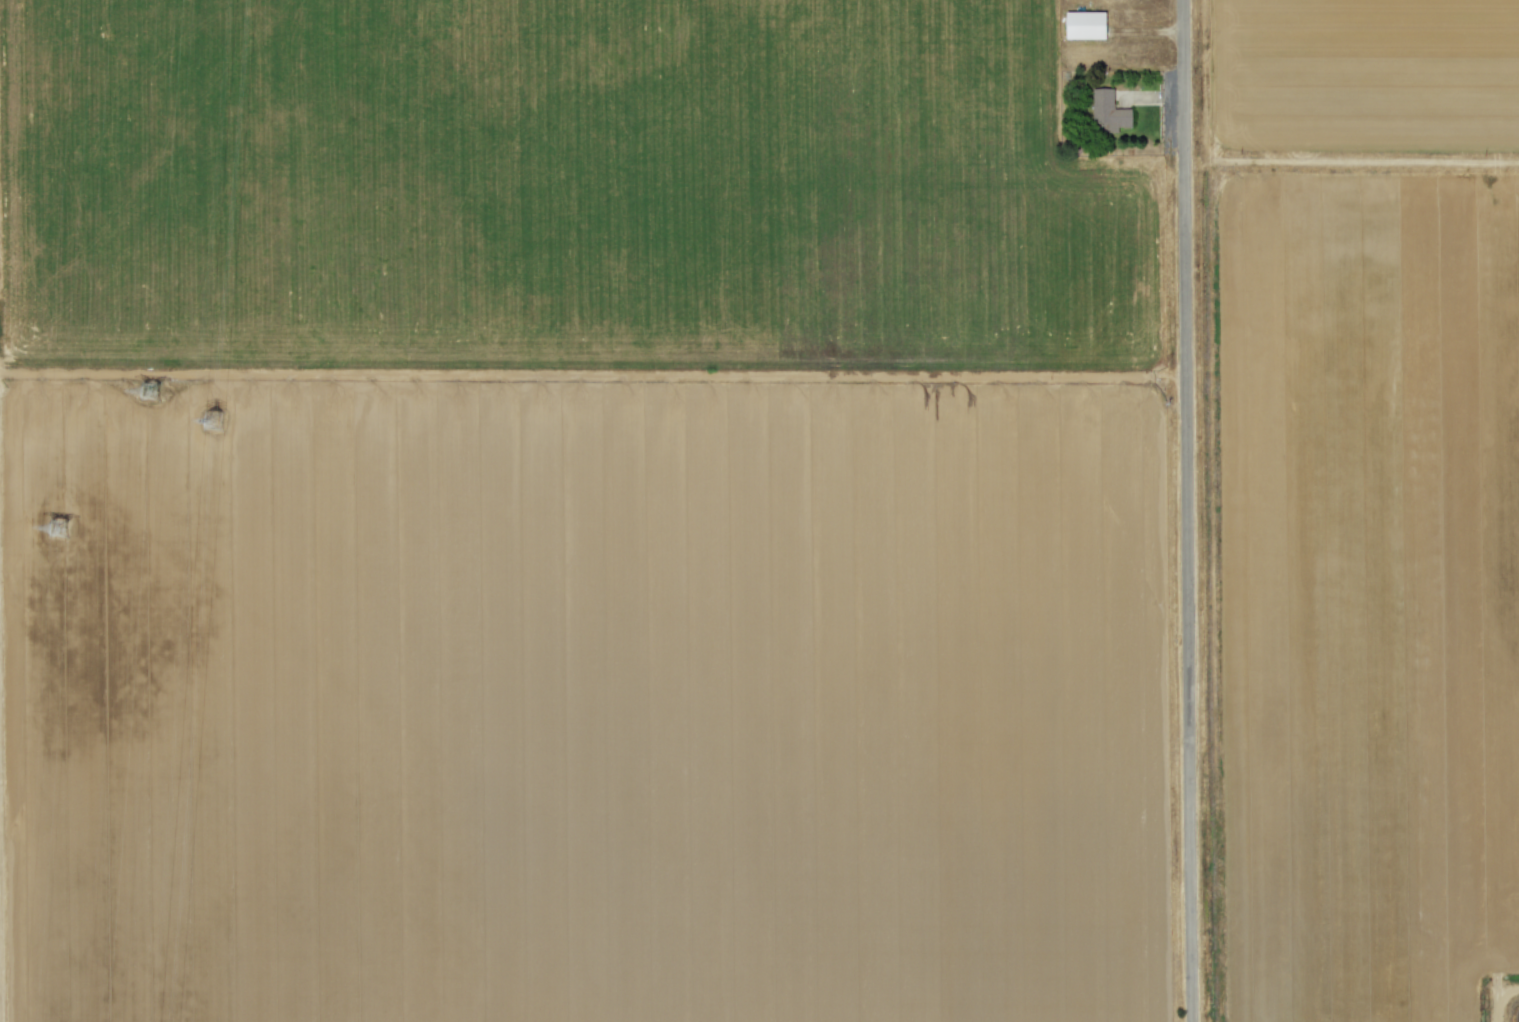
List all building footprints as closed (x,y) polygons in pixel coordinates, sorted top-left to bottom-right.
[(1105,37),(1105,11),(1066,11),(1066,38),(1105,37)] [(1131,107),(1113,107),(1113,87),(1092,87),(1093,127),(1105,126),(1105,132),(1117,131),(1117,126),(1131,126),(1131,107)]
